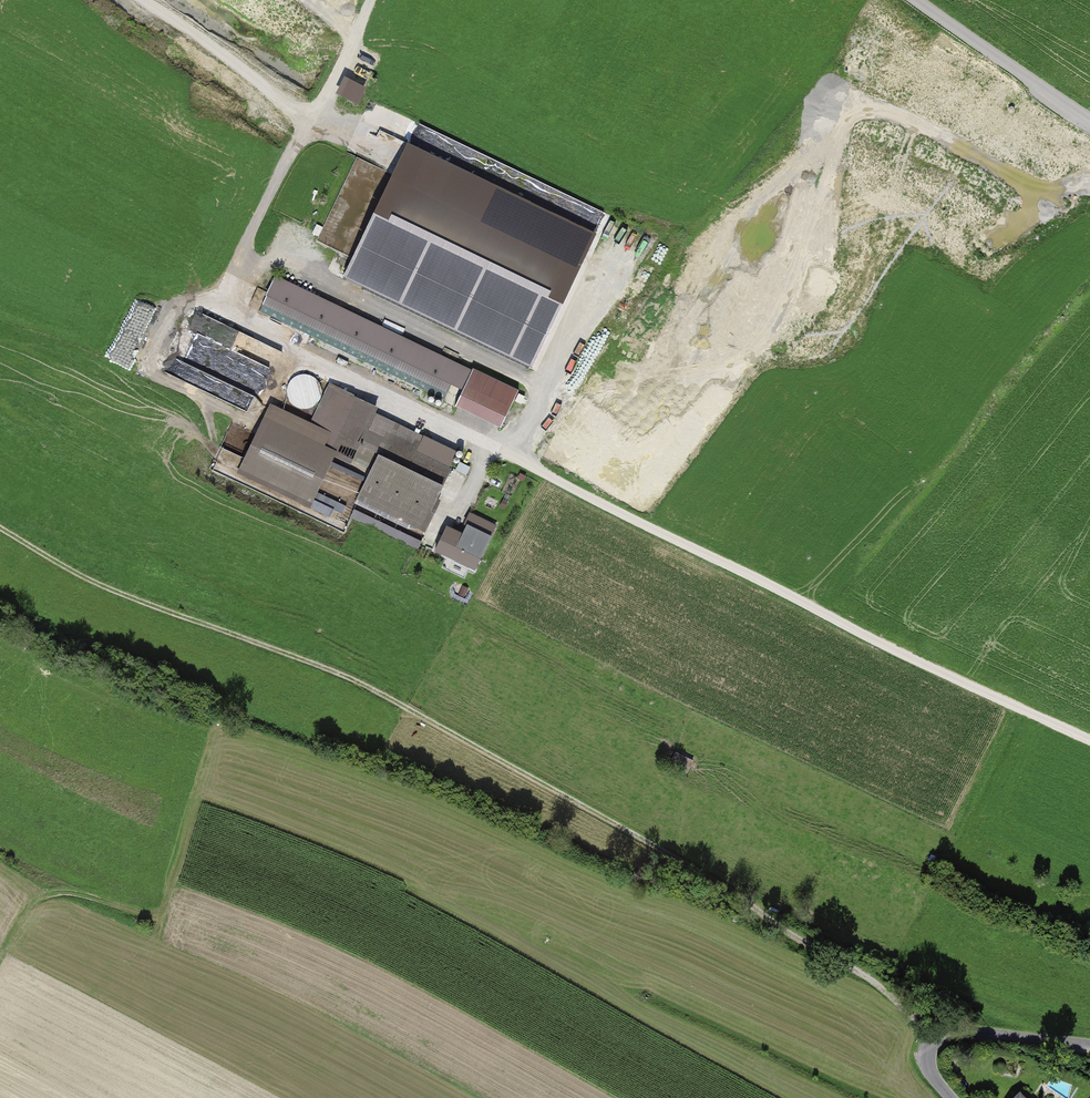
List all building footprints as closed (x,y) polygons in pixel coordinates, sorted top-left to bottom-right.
[(338,96),(361,106),(369,88),(346,78),(338,96)] [(592,235),(409,144),(350,266),(367,274),(361,288),(529,368),(592,235)] [(473,371),(274,274),(260,304),(445,394),(450,384),(463,390),(473,371)] [(518,392),(473,371),(463,390),(455,407),(501,429),(518,392)] [(378,408),(328,384),(304,432),(353,457),(374,415),(378,408)] [(415,547),(450,468),(400,445),(406,431),(374,415),(352,459),(373,469),(349,517),(415,547)] [(264,416),(238,468),(309,503),(325,471),(335,451),(264,416)] [(342,520),(358,487),(325,471),(309,503),(342,520)] [(445,529),(435,550),(474,569),(495,525),(470,513),(465,522),(468,523),(461,537),(445,529)] [(1020,1088),(1009,1097),(1030,1097),(1020,1088)]
